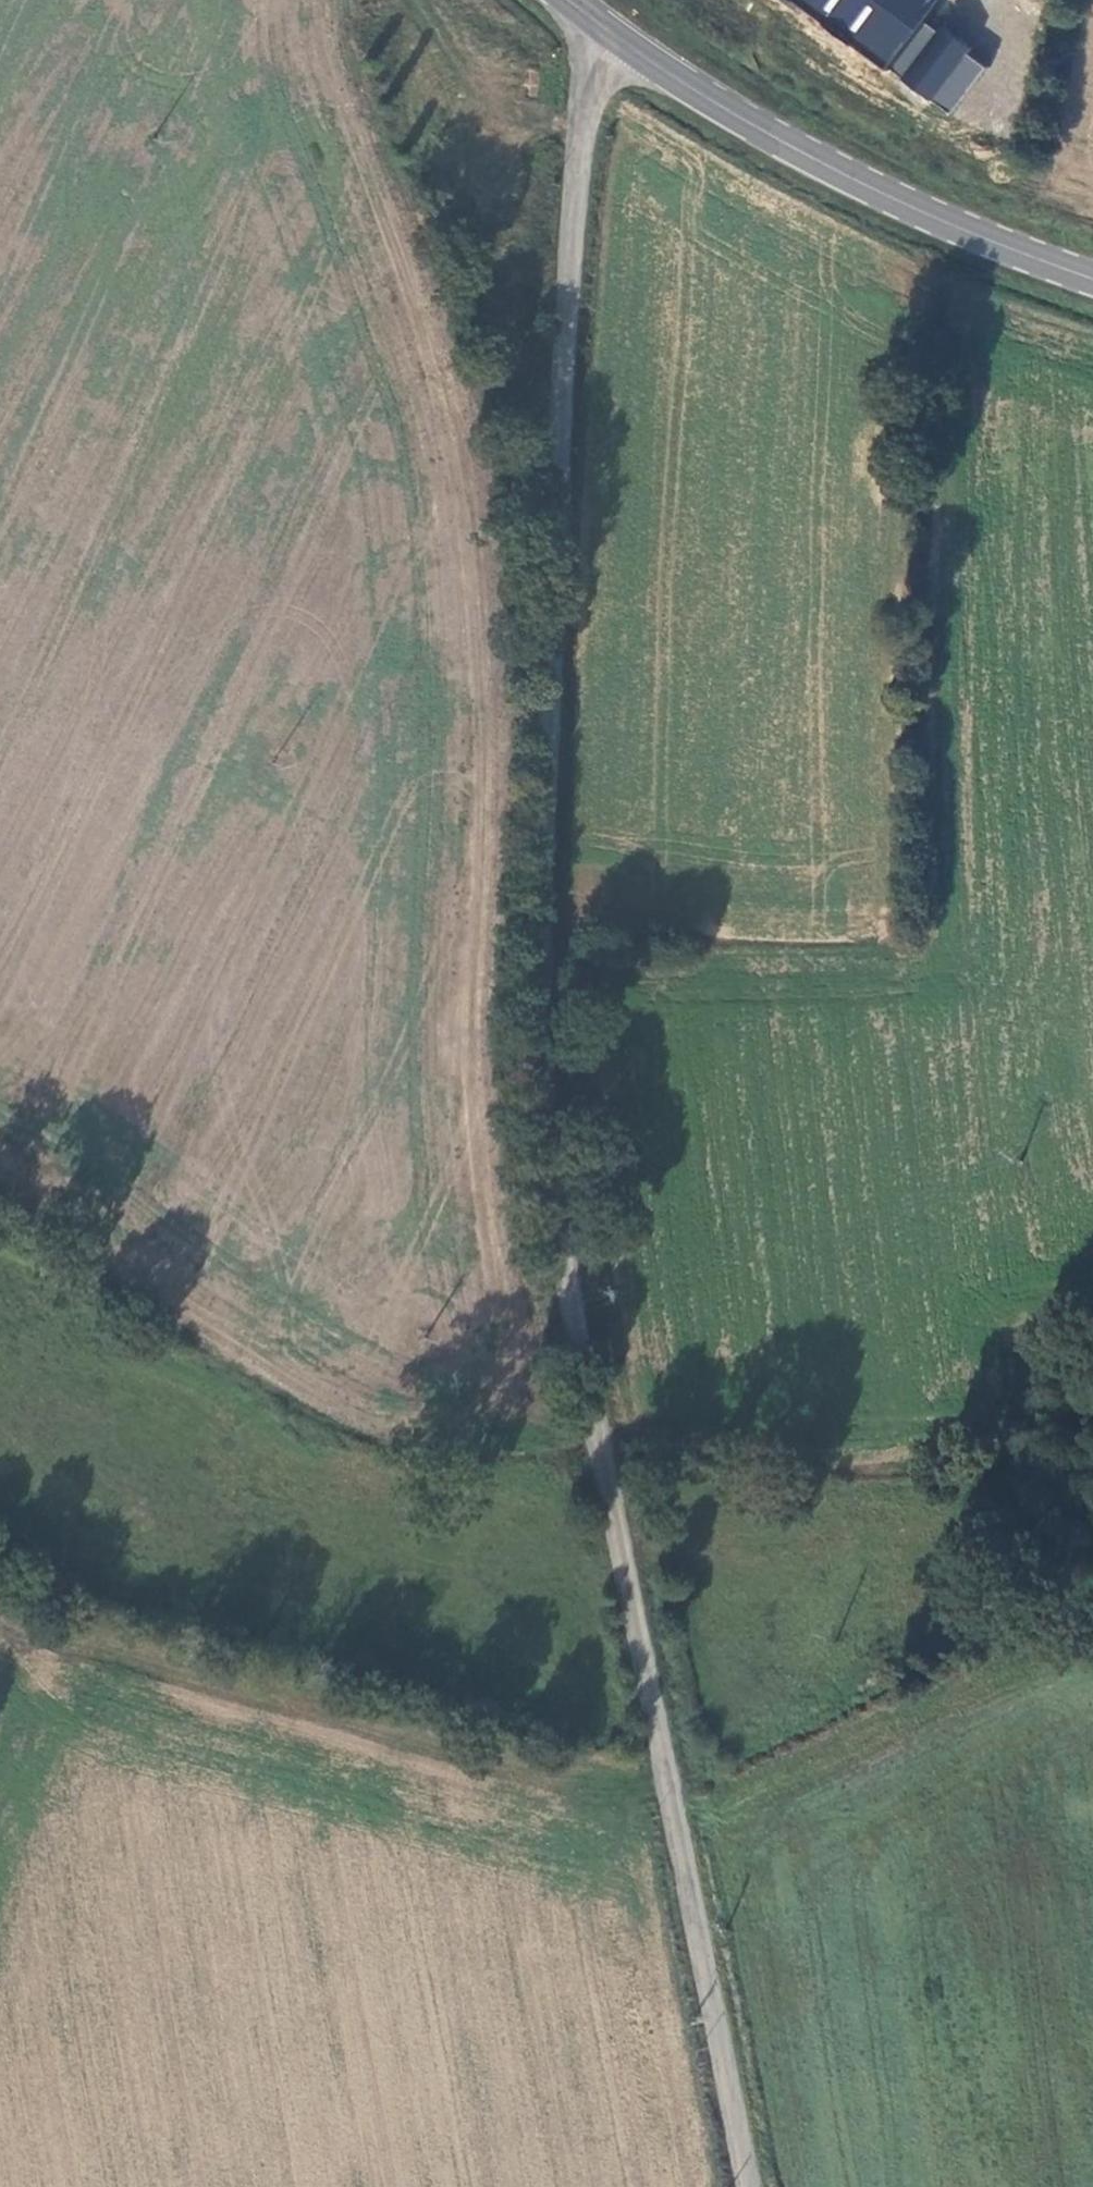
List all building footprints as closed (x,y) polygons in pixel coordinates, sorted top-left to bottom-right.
[(886,72),(922,23),(939,0),(788,0),(886,72)] [(922,23),(886,72),(948,117),(984,68),(922,23)]
